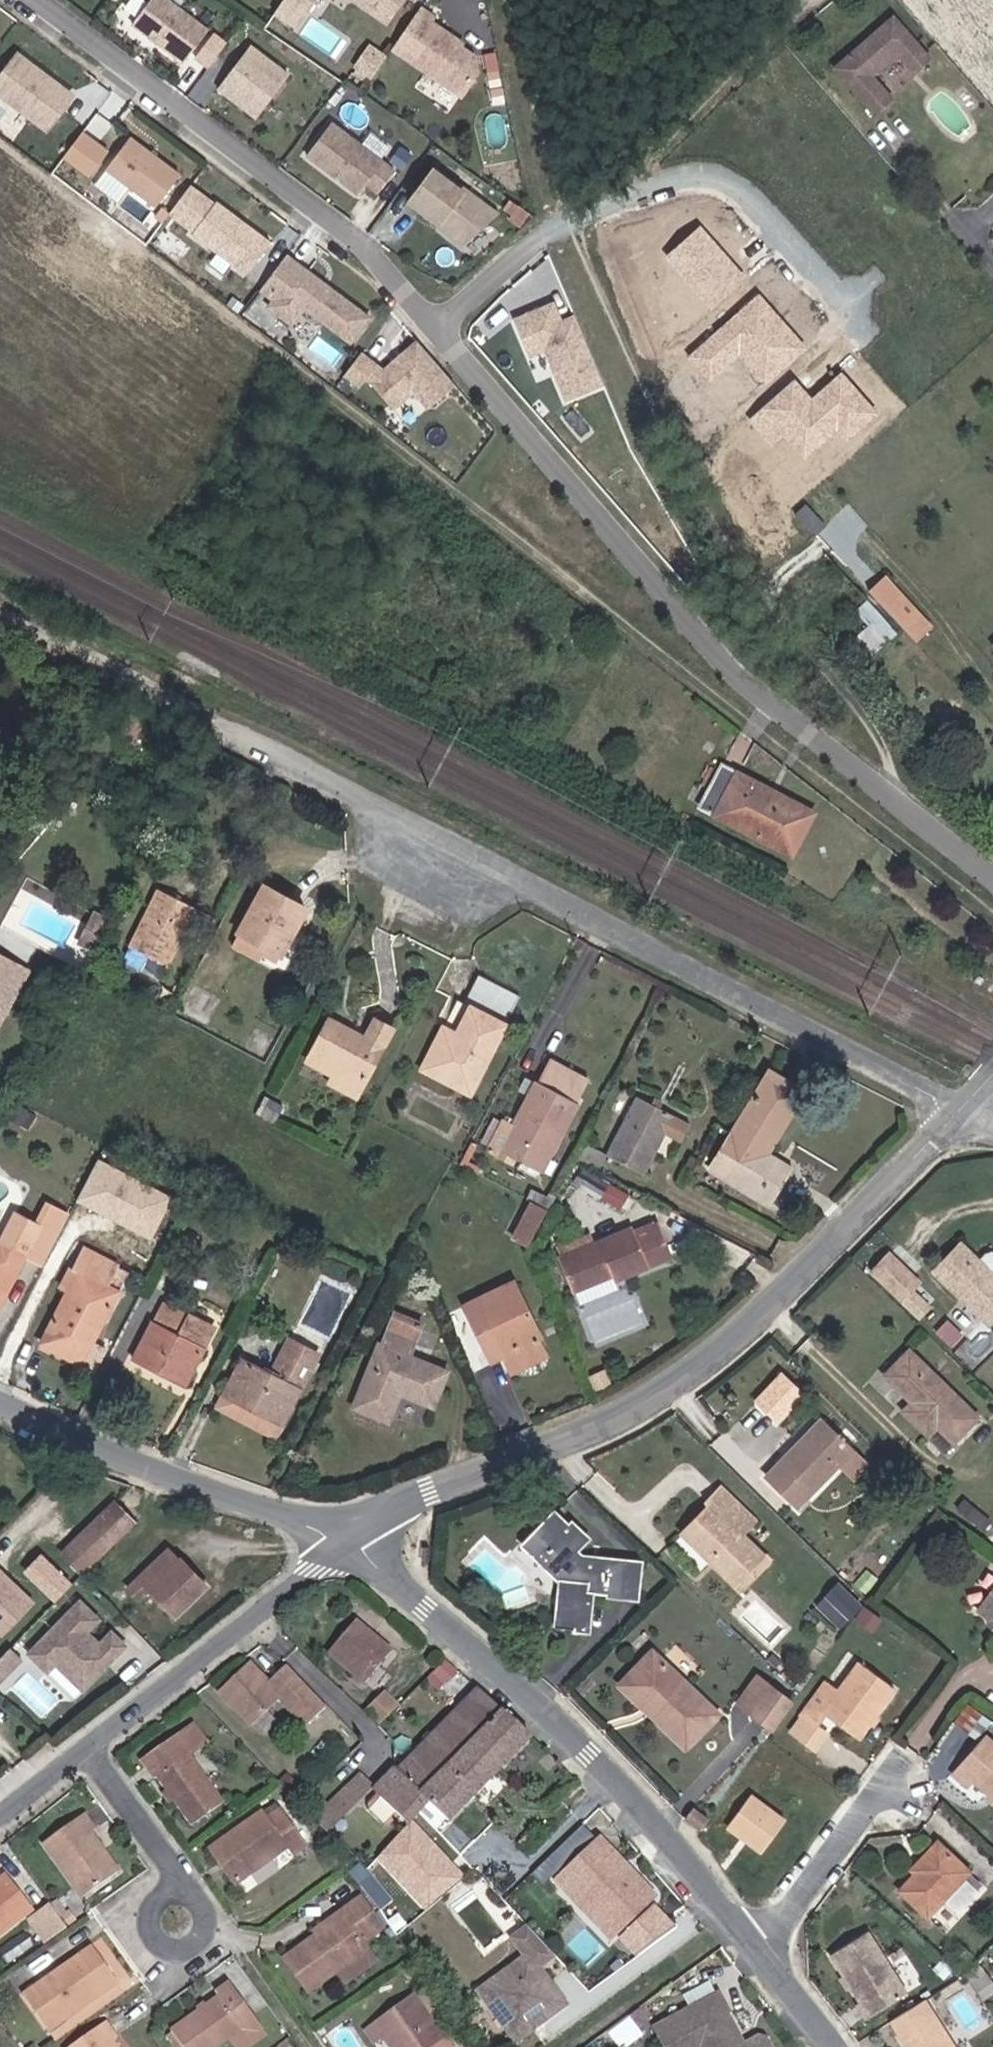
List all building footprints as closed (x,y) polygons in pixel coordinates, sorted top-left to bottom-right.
[(172,0),(147,0),(131,21),(183,59),(207,27),(172,0)] [(394,21),(409,0),(363,0),(394,21)] [(424,12),(404,42),(472,90),(479,80),(476,60),(452,44),(451,38),(436,26),(437,22),(424,12)] [(310,14),(298,32),(335,55),(347,37),(310,14)] [(937,55),(899,14),(841,67),(882,112),(899,96),(879,74),(905,50),(922,69),(937,55)] [(250,42),(217,85),(256,114),(288,72),(250,42)] [(472,90),(404,42),(397,51),(465,98),(472,90)] [(0,72),(0,92),(45,125),(70,92),(44,72),(39,73),(33,69),(35,66),(15,51),(0,72)] [(377,79),(392,58),(382,52),(377,61),(369,55),(361,68),(377,79)] [(882,71),(892,84),(912,70),(902,56),(882,71)] [(392,173),(329,125),(304,157),(355,196),(363,186),(375,195),(392,173)] [(97,173),(109,141),(78,130),(66,162),(97,173)] [(155,202),(178,171),(128,133),(105,165),(155,202)] [(432,169),(405,205),(459,246),(494,216),(432,169)] [(269,239),(215,198),(190,231),(244,271),(269,239)] [(747,285),(703,237),(670,267),(715,315),(747,285)] [(369,317),(285,254),(265,281),(278,291),(271,300),(268,304),(291,322),(304,305),(351,340),(369,317)] [(258,290),(271,300),(278,291),(265,281),(258,290)] [(808,355),(782,326),(762,304),(695,364),(715,386),(742,362),(768,391),(808,355)] [(549,324),(547,319),(516,332),(533,368),(547,362),(570,411),(606,395),(576,328),(562,334),(556,320),(549,324)] [(384,369),(361,351),(345,373),(360,385),(366,377),(370,380),(394,407),(414,390),(429,407),(456,383),(418,339),(384,369)] [(844,382),(814,408),(797,390),(753,428),(774,452),(785,442),(806,466),(839,437),(848,448),(878,422),(869,411),(844,382)] [(920,640),(938,624),(889,572),(871,588),(920,640)] [(869,656),(896,634),(870,603),(862,610),(874,624),(855,640),(869,656)] [(715,809),(806,856),(829,811),(740,763),(715,809)] [(174,966),(201,910),(166,891),(138,948),(174,966)] [(272,891),(251,936),(291,956),(302,934),(314,912),(272,891)] [(118,921),(107,916),(103,925),(114,930),(118,921)] [(103,925),(94,943),(105,948),(114,930),(103,925)] [(0,949),(0,971),(16,981),(0,1009),(0,1040),(40,972),(0,949)] [(16,981),(0,971),(0,1009),(16,981)] [(478,1062),(493,1068),(525,1001),(493,985),(464,1040),(450,1034),(429,1076),(462,1092),(478,1062)] [(342,1077),(371,1092),(401,1032),(383,1022),(373,1039),(338,1023),(337,1024),(336,1026),(317,1065),(342,1077)] [(476,1099),(493,1068),(478,1062),(462,1092),(476,1099)] [(598,1084),(557,1062),(519,1133),(507,1156),(550,1180),(598,1084)] [(366,1100),(371,1092),(342,1077),(338,1086),(366,1100)] [(792,1207),(811,1171),(786,1157),(817,1099),(783,1081),(734,1179),(792,1207)] [(652,1091),(621,1151),(660,1171),(681,1129),(698,1137),(708,1119),(652,1091)] [(496,1150),(507,1156),(519,1133),(509,1127),(496,1150)] [(598,1140),(583,1170),(606,1182),(621,1151),(598,1140)] [(175,1195),(101,1155),(78,1199),(152,1239),(175,1195)] [(16,1307),(45,1251),(63,1260),(86,1215),(69,1206),(58,1225),(36,1214),(21,1243),(0,1232),(0,1299),(16,1307)] [(543,1206),(539,1215),(556,1224),(560,1215),(543,1206)] [(539,1215),(525,1242),(542,1251),(556,1224),(539,1215)] [(625,1280),(628,1287),(681,1265),(667,1231),(570,1267),(582,1300),(613,1289),(612,1285),(625,1280)] [(966,1245),(939,1271),(992,1324),(992,1322),(992,1252),(989,1254),(985,1258),(981,1262),(966,1245)] [(81,1294),(54,1348),(106,1375),(116,1354),(102,1347),(138,1277),(96,1255),(85,1275),(90,1277),(81,1294)] [(897,1257),(879,1275),(924,1321),(935,1311),(918,1293),(925,1286),(897,1257)] [(81,1294),(90,1277),(85,1275),(81,1273),(72,1290),(81,1294)] [(582,1300),(587,1312),(631,1295),(628,1287),(625,1280),(612,1285),(613,1289),(582,1300)] [(540,1293),(482,1315),(504,1374),(519,1369),(526,1386),(558,1373),(553,1356),(561,1351),(540,1293)] [(337,1436),(371,1455),(390,1419),(424,1436),(456,1373),(419,1353),(434,1322),(409,1309),(390,1345),(384,1345),(337,1436)] [(183,1347),(192,1329),(168,1317),(160,1334),(183,1347)] [(951,1344),(962,1332),(947,1318),(936,1330),(951,1344)] [(195,1396),(221,1345),(198,1332),(187,1353),(158,1339),(142,1368),(195,1396)] [(294,1430),(335,1355),(305,1339),(288,1371),(257,1356),(234,1398),(294,1430)] [(988,1425),(923,1359),(898,1380),(919,1402),(924,1409),(917,1418),(955,1456),(988,1425)] [(833,1428),(814,1448),(781,1483),(812,1514),(848,1479),(864,1492),(881,1475),(833,1428)] [(724,1512),(699,1538),(727,1566),(756,1595),(783,1567),(748,1532),(760,1518),(737,1494),(724,1507),(724,1512)] [(97,1571),(116,1554),(152,1518),(134,1499),(79,1553),(97,1571)] [(579,1514),(571,1523),(580,1533),(585,1529),(602,1546),(594,1555),(597,1558),(610,1545),(580,1515),(579,1514)] [(544,1540),(534,1550),(572,1587),(574,1589),(582,1598),(581,1617),(572,1616),(571,1632),(603,1634),(606,1597),(622,1597),(622,1604),(639,1604),(640,1564),(600,1561),(594,1555),(602,1546),(585,1529),(580,1533),(571,1523),(559,1534),(549,1545),(544,1540)] [(555,1530),(544,1540),(549,1545),(559,1534),(555,1530)] [(192,1548),(180,1559),(190,1567),(201,1557),(192,1548)] [(25,1570),(58,1600),(76,1580),(43,1550),(25,1570)] [(190,1567),(180,1559),(150,1587),(162,1600),(170,1593),(195,1618),(228,1586),(201,1557),(190,1567)] [(657,1564),(640,1564),(639,1604),(656,1604),(657,1564)] [(40,1597),(0,1565),(0,1627),(10,1635),(40,1597)] [(841,1580),(817,1603),(842,1628),(866,1604),(841,1580)] [(574,1589),(572,1616),(581,1617),(582,1598),(574,1589)] [(109,1621),(83,1595),(27,1648),(75,1699),(132,1645),(109,1621)] [(400,1643),(366,1610),(341,1639),(376,1670),(400,1643)] [(1,1698),(11,1686),(43,1712),(55,1697),(32,1678),(42,1667),(11,1642),(0,1656),(0,1697),(1,1698)] [(231,1682),(261,1719),(293,1692),(317,1722),(338,1704),(300,1660),(281,1676),(263,1655),(231,1682)] [(646,1682),(669,1662),(663,1657),(632,1687),(663,1719),(669,1712),(645,1689),(646,1682)] [(669,1712),(663,1719),(701,1754),(731,1726),(669,1662),(646,1682),(645,1689),(669,1712)] [(902,1693),(869,1669),(848,1696),(837,1688),(813,1722),(827,1732),(836,1719),(869,1740),(902,1693)] [(760,1723),(780,1696),(769,1686),(748,1715),(760,1723)] [(514,1712),(486,1687),(388,1792),(419,1824),(436,1811),(444,1821),(456,1811),(463,1817),(544,1736),(542,1735),(514,1712)] [(368,1710),(384,1727),(403,1706),(387,1690),(368,1710)] [(780,1696),(760,1723),(782,1740),(805,1710),(780,1696)] [(221,1734),(210,1717),(159,1753),(208,1820),(238,1799),(204,1747),(221,1734)] [(965,1773),(978,1785),(985,1779),(992,1786),(992,1741),(965,1773)] [(328,1820),(338,1837),(384,1787),(370,1775),(328,1820)] [(793,1829),(758,1803),(737,1834),(772,1857),(793,1829)] [(324,1847),(303,1818),(289,1826),(281,1814),(230,1850),(255,1884),(303,1850),(310,1857),(324,1847)] [(707,1844),(718,1829),(703,1816),(694,1829),(695,1829),(707,1844)] [(98,1817),(57,1845),(94,1898),(129,1873),(106,1839),(107,1830),(98,1817)] [(669,1897),(613,1841),(577,1875),(622,1922),(633,1911),(644,1922),(669,1897)] [(977,1872),(946,1844),(932,1859),(936,1863),(928,1873),(911,1892),(938,1916),(950,1902),(965,1916),(985,1893),(970,1880),(977,1872)] [(936,1863),(932,1859),(923,1869),(928,1873),(936,1863)] [(371,1879),(376,1887),(384,1895),(394,1887),(405,1877),(391,1862),(371,1879)] [(0,1900),(0,1935),(8,1944),(44,1914),(20,1883),(0,1900)] [(384,1895),(376,1887),(372,1893),(375,1896),(392,1917),(407,1906),(394,1887),(384,1895)] [(362,1902),(385,1931),(396,1923),(392,1917),(375,1896),(372,1893),(362,1902)] [(385,1931),(362,1902),(348,1911),(351,1917),(324,1935),(295,1956),(317,1989),(348,1968),(375,1949),(371,1941),(385,1931)] [(644,1922),(633,1911),(622,1922),(633,1932),(644,1922)] [(918,1995),(897,1963),(878,1937),(844,1958),(883,2018),(918,1995)] [(375,1949),(348,1968),(355,1979),(383,1960),(375,1949)] [(551,2020),(577,2002),(540,1949),(514,1968),(518,1975),(519,1999),(504,2009),(525,2039),(543,2026),(540,2021),(548,2015),(551,2020)] [(107,1950),(37,1999),(62,2035),(131,1986),(107,1950)] [(518,1975),(514,1968),(488,1987),(504,2009),(519,1999),(518,1975)] [(273,2026),(240,1984),(228,1992),(235,2002),(189,2034),(198,2046),(234,2046),(241,2042),(273,2026)] [(746,2045),(739,2033),(744,2031),(736,2014),(737,2013),(728,1994),(663,2027),(673,2046),(753,2046),(751,2044),(746,2045)] [(421,2046),(447,2046),(457,2040),(426,1999),(399,2019),(421,2046)] [(540,2021),(543,2026),(551,2020),(548,2015),(540,2021)] [(631,2016),(612,2031),(625,2046),(644,2031),(631,2016)] [(919,2046),(966,2046),(945,2017),(914,2039),(919,2046)] [(399,2019),(382,2031),(388,2042),(398,2036),(406,2046),(421,2046),(399,2019)] [(87,2046),(129,2046),(127,2044),(130,2036),(123,2021),(87,2046)] [(241,2042),(245,2046),(264,2046),(279,2036),(273,2026),(241,2042)] [(746,2045),(751,2044),(744,2031),(739,2033),(746,2045)]
